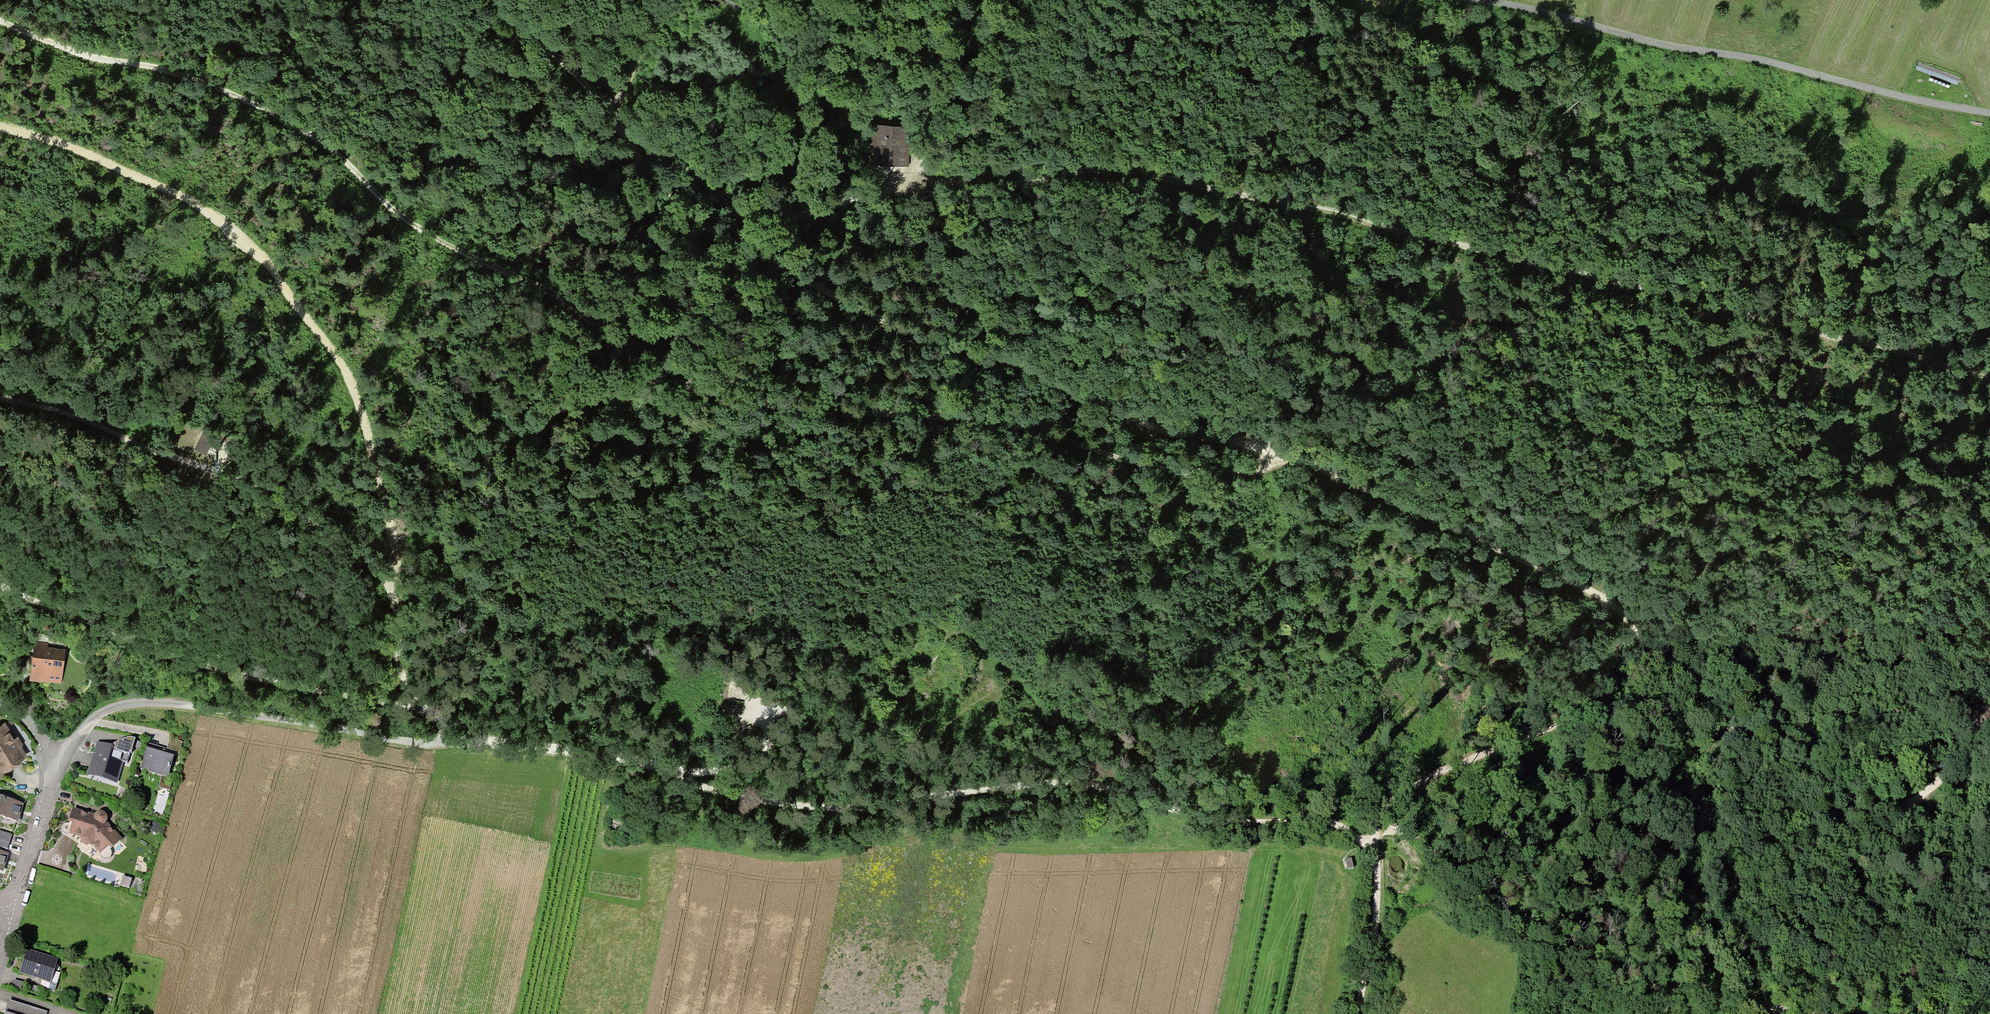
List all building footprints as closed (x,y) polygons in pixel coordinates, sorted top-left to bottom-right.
[(900,140),(901,129),(875,127),(873,162),(895,163),(897,139),(900,140)] [(212,439),(202,434),(194,449),(204,454),(212,439)] [(46,644),(33,643),(30,676),(47,678),(47,682),(59,683),(60,674),(58,674),(61,651),(45,650),(46,644)] [(23,756),(3,726),(0,728),(0,771),(23,756)] [(170,767),(169,767),(173,754),(148,747),(145,759),(143,759),(140,770),(167,778),(170,767)] [(116,778),(122,757),(96,749),(89,771),(116,778)] [(18,814),(20,806),(0,800),(0,818),(15,823),(18,814),(18,815),(18,814)] [(72,812),(68,825),(66,825),(64,826),(62,827),(61,828),(60,830),(60,832),(61,834),(62,836),(64,837),(67,837),(69,837),(71,835),(82,838),(80,841),(81,845),(85,848),(90,847),(91,844),(99,853),(99,856),(99,858),(101,860),(103,861),(106,861),(107,860),(109,859),(110,857),(110,855),(110,853),(109,851),(119,841),(104,824),(105,822),(105,820),(104,817),(103,816),(100,815),(98,815),(95,817),(94,819),(72,812)] [(158,826),(147,823),(146,829),(157,832),(158,826)] [(9,844),(11,837),(0,833),(0,841),(9,844)] [(9,844),(0,841),(0,849),(7,851),(9,844)] [(28,954),(21,974),(42,980),(40,988),(54,992),(59,975),(50,972),(53,962),(28,954)] [(9,1003),(5,1013),(44,1013),(9,1003)]
